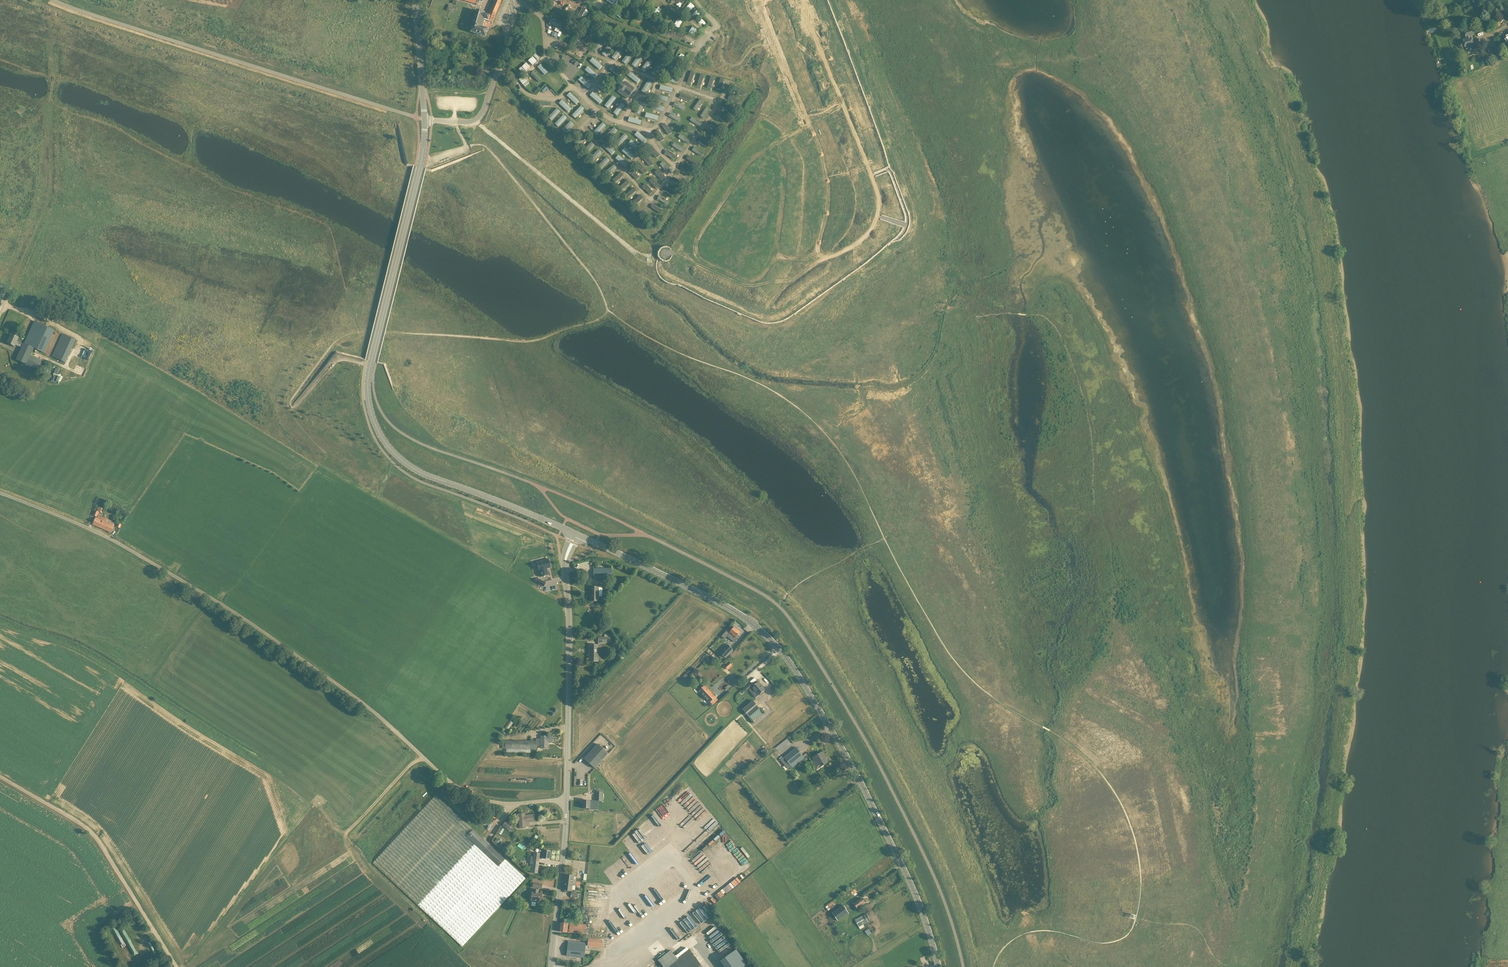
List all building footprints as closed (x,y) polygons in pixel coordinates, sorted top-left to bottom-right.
[(490,11),(496,14),(502,0),(495,0),(490,11)] [(448,6),(447,10),(453,12),(455,8),(451,7),(452,5),(449,4),(449,6),(448,6)] [(492,22),(496,14),(490,11),(488,15),(484,14),(484,12),(476,10),(470,31),(485,36),(488,29),(482,27),(483,24),(482,24),(484,19),(488,20),(492,22)] [(555,31),(559,32),(563,23),(551,18),(549,24),(556,27),(555,31)] [(1472,30),(1467,31),(1464,32),(1467,40),(1460,42),(1459,44),(1460,47),(1462,48),(1466,47),(1467,52),(1475,50),(1473,45),(1474,45),(1472,41),(1474,40),(1472,35),(1474,35),(1472,30)] [(592,49),(596,52),(603,42),(600,39),(592,49)] [(601,53),(605,56),(613,46),(609,43),(601,53)] [(611,57),(615,60),(623,50),(619,47),(611,57)] [(1494,47),(1489,49),(1493,60),(1503,56),(1500,49),(1496,51),(1494,47)] [(621,61),(625,64),(633,54),(629,51),(621,61)] [(631,64),(635,67),(643,57),(639,54),(631,64)] [(599,69),(602,66),(592,57),(589,61),(599,69)] [(641,69),(645,71),(652,61),(649,58),(641,69)] [(651,72),(655,75),(663,64),(659,62),(651,72)] [(618,77),(621,74),(611,65),(608,69),(618,77)] [(594,78),(597,75),(587,66),(584,69),(594,78)] [(637,83),(640,79),(630,71),(627,75),(637,83)] [(612,85),(615,82),(606,73),(602,77),(612,85)] [(587,88),(590,84),(581,76),(578,79),(587,88)] [(641,91),(645,93),(651,82),(647,80),(641,91)] [(635,88),(625,81),(623,84),(621,83),(618,87),(620,88),(617,91),(627,99),(629,96),(633,91),(632,91),(635,88)] [(606,94),(610,91),(600,82),(597,86),(606,94)] [(746,92),(736,86),(734,89),(743,95),(744,94),(745,95),(746,92)] [(599,104),(602,100),(592,91),(589,95),(599,104)] [(569,92),(566,95),(575,104),(579,101),(569,92)] [(692,98),(680,93),(679,97),(689,101),(690,101),(691,101),(692,98)] [(616,98),(612,95),(604,105),(608,108),(616,98)] [(740,102),(730,95),(728,98),(737,104),(737,103),(738,104),(740,102)] [(700,98),(693,108),(696,111),(703,101),(702,101),(702,100),(700,98)] [(561,100),(558,103),(568,112),(571,109),(561,100)] [(643,101),(638,100),(635,113),(639,114),(643,101)] [(624,105),(621,102),(613,112),(616,115),(624,105)] [(734,111),(724,104),(721,107),(731,113),(731,112),(732,113),(734,111)] [(584,109),(580,105),(571,115),(575,118),(584,109)] [(703,119),(710,108),(707,106),(700,116),(701,116),(701,117),(703,119)] [(560,111),(556,108),(547,117),(551,120),(560,111)] [(657,120),(658,116),(646,112),(644,117),(657,120)] [(728,119),(717,112),(715,116),(725,122),(725,121),(726,121),(728,119)] [(667,116),(679,121),(680,117),(670,113),(669,113),(667,116)] [(566,117),(563,114),(554,124),(558,127),(566,117)] [(640,125),(641,120),(629,117),(627,121),(640,125)] [(702,123),(692,117),(690,120),(699,126),(700,125),(702,123)] [(573,124),(570,121),(561,130),(564,133),(573,124)] [(722,127),(712,121),(710,124),(719,130),(719,129),(720,130),(722,127)] [(605,126),(602,122),(593,131),(596,135),(605,126)] [(661,125),(669,135),(672,132),(665,123),(664,124),(664,123),(661,125)] [(696,132),(686,125),(684,129),(693,135),(694,134),(695,134),(696,132)] [(617,130),(614,127),(605,136),(608,139),(617,130)] [(716,136),(706,129),(703,133),(713,139),(713,138),(714,138),(716,136)] [(664,139),(658,130),(654,132),(654,133),(655,135),(656,134),(661,141),(664,139)] [(644,143),(647,140),(637,131),(634,135),(644,143)] [(627,137),(624,133),(615,142),(618,146),(627,137)] [(586,137),(583,134),(574,143),(577,146),(586,137)] [(690,140),(680,134),(678,137),(687,143),(688,142),(688,143),(690,140)] [(710,145),(700,138),(697,141),(707,147),(707,146),(708,147),(710,145)] [(637,152),(640,148),(631,139),(628,143),(637,152)] [(594,145),(591,142),(582,151),(585,154),(594,145)] [(611,155),(614,151),(605,142),(602,145),(611,155)] [(684,149),(674,142),(672,145),(681,152),(682,151),(683,151),(684,149)] [(657,154),(652,146),(649,149),(656,158),(660,155),(658,153),(657,154)] [(631,159),(634,156),(625,147),(621,151),(631,159)] [(704,153),(694,147),(692,150),(701,156),(702,155),(702,156),(704,153)] [(602,152),(598,149),(589,158),(593,161),(602,152)] [(676,156),(666,149),(664,153),(664,154),(666,155),(667,154),(674,159),(676,156)] [(624,167),(628,163),(618,154),(615,158),(624,167)] [(653,165),(645,155),(642,158),(650,166),(651,166),(653,165)] [(698,162),(688,155),(686,158),(695,165),(696,164),(698,162)] [(609,160),(606,157),(597,166),(600,169),(609,160)] [(667,167),(662,161),(660,164),(667,172),(670,170),(669,169),(670,168),(668,166),(667,167)] [(644,169),(639,162),(636,165),(643,174),(647,171),(645,169),(644,169)] [(616,168),(613,164),(604,173),(607,176),(616,168)] [(692,171),(682,164),(680,167),(689,173),(690,172),(691,173),(692,171)] [(631,173),(636,180),(639,177),(632,169),(628,172),(630,174),(631,173)] [(663,176),(657,169),(654,172),(662,180),(666,177),(664,175),(663,176)] [(618,174),(612,180),(614,183),(623,175),(620,172),(618,173),(618,174)] [(657,184),(652,177),(649,180),(656,189),(660,186),(658,183),(657,184)] [(683,184),(673,177),(671,180),(680,187),(681,186),(682,186),(683,184)] [(625,182),(618,187),(620,190),(629,183),(626,179),(624,181),(625,182)] [(645,189),(649,194),(652,192),(645,183),(642,186),(643,187),(642,187),(644,189),(645,189)] [(665,191),(672,196),(674,192),(665,186),(662,190),(664,192),(665,191)] [(631,189),(625,195),(627,198),(636,191),(633,187),(631,189)] [(638,197),(631,203),(634,206),(643,198),(639,194),(637,196),(638,197)] [(659,200),(666,205),(669,201),(659,195),(656,199),(659,201),(659,200)] [(663,210),(653,204),(651,207),(660,214),(663,210)] [(24,343),(24,344),(22,348),(16,360),(32,367),(36,357),(31,355),(34,348),(45,353),(55,330),(39,323),(34,321),(24,343)] [(22,348),(24,344),(17,341),(19,338),(12,334),(8,343),(15,346),(16,345),(22,348)] [(67,363),(76,339),(61,334),(52,357),(67,363)] [(99,506),(97,511),(95,510),(93,515),(97,517),(99,512),(102,513),(104,508),(99,506)] [(96,517),(93,524),(111,532),(114,526),(107,522),(108,520),(99,516),(98,518),(96,517)] [(549,561),(537,564),(539,573),(540,572),(542,579),(549,577),(547,570),(551,569),(549,561)] [(612,578),(612,574),(612,569),(593,568),(593,578),(598,578),(612,578)] [(535,582),(544,586),(546,583),(537,578),(535,582)] [(599,587),(591,587),(591,593),(590,593),(589,601),(599,601),(599,587)] [(736,637),(741,632),(734,627),(730,632),(728,635),(731,638),(733,635),(736,637)] [(598,645),(589,645),(590,645),(590,651),(591,651),(591,654),(589,654),(589,661),(598,661),(598,645)] [(726,658),(733,650),(728,645),(721,653),(726,658)] [(759,695),(765,690),(763,688),(764,687),(759,682),(752,687),(759,695)] [(713,700),(716,697),(705,685),(699,691),(710,703),(711,702),(713,705),(716,702),(713,700)] [(753,700),(749,704),(743,709),(750,717),(760,709),(753,700)] [(536,739),(536,741),(536,746),(543,747),(543,748),(548,748),(548,742),(549,742),(553,742),(553,736),(541,736),(541,739),(536,739)] [(505,741),(505,748),(506,748),(506,752),(530,753),(530,749),(536,749),(536,746),(536,741),(505,741)] [(584,759),(595,768),(608,753),(598,744),(584,759)] [(792,768),(805,758),(797,747),(784,757),(781,760),(788,769),(791,766),(792,768)] [(817,770),(820,769),(819,768),(828,763),(825,756),(824,757),(821,753),(814,757),(818,763),(813,765),(817,770)] [(462,946),(522,882),(526,878),(436,795),(373,863),(462,946)] [(529,822),(535,821),(535,815),(525,815),(524,813),(518,814),(520,827),(525,827),(529,827),(529,822)] [(474,818),(481,825),(485,821),(478,815),(474,818)] [(511,825),(505,821),(502,826),(508,830),(511,825)] [(652,837),(650,838),(657,849),(660,848),(652,837)] [(499,846),(503,849),(507,845),(503,841),(499,846)] [(648,855),(650,853),(643,845),(639,848),(644,853),(645,852),(648,855)] [(549,860),(550,859),(551,851),(543,850),(543,854),(535,853),(534,861),(532,861),(531,870),(538,871),(539,862),(539,858),(542,858),(542,859),(549,860)] [(576,876),(577,876),(577,870),(572,869),(572,875),(565,874),(563,890),(571,891),(572,885),(575,886),(576,880),(576,876)] [(669,877),(676,888),(678,887),(672,875),(669,877)] [(662,882),(656,887),(665,898),(670,894),(673,892),(669,886),(671,884),(667,878),(662,882)] [(531,900),(541,901),(542,893),(538,893),(539,890),(534,889),(533,892),(532,892),(531,900)] [(650,891),(658,902),(661,901),(653,890),(650,891)] [(858,909),(865,903),(861,898),(854,903),(852,905),(855,910),(858,909)] [(838,921),(849,913),(843,905),(832,912),(838,921)] [(866,913),(855,919),(859,927),(870,921),(866,913)] [(567,923),(567,919),(562,919),(561,923),(560,922),(559,931),(567,932),(567,931),(569,931),(569,932),(585,934),(586,925),(570,923),(570,924),(567,923)] [(138,926),(134,927),(142,950),(146,949),(138,926)] [(588,939),(587,946),(601,947),(602,940),(588,939)] [(586,943),(568,941),(566,956),(584,958),(586,943)] [(722,959),(727,966),(750,966),(738,949),(722,959)] [(689,950),(677,959),(670,950),(658,960),(663,966),(702,966),(689,950)]
